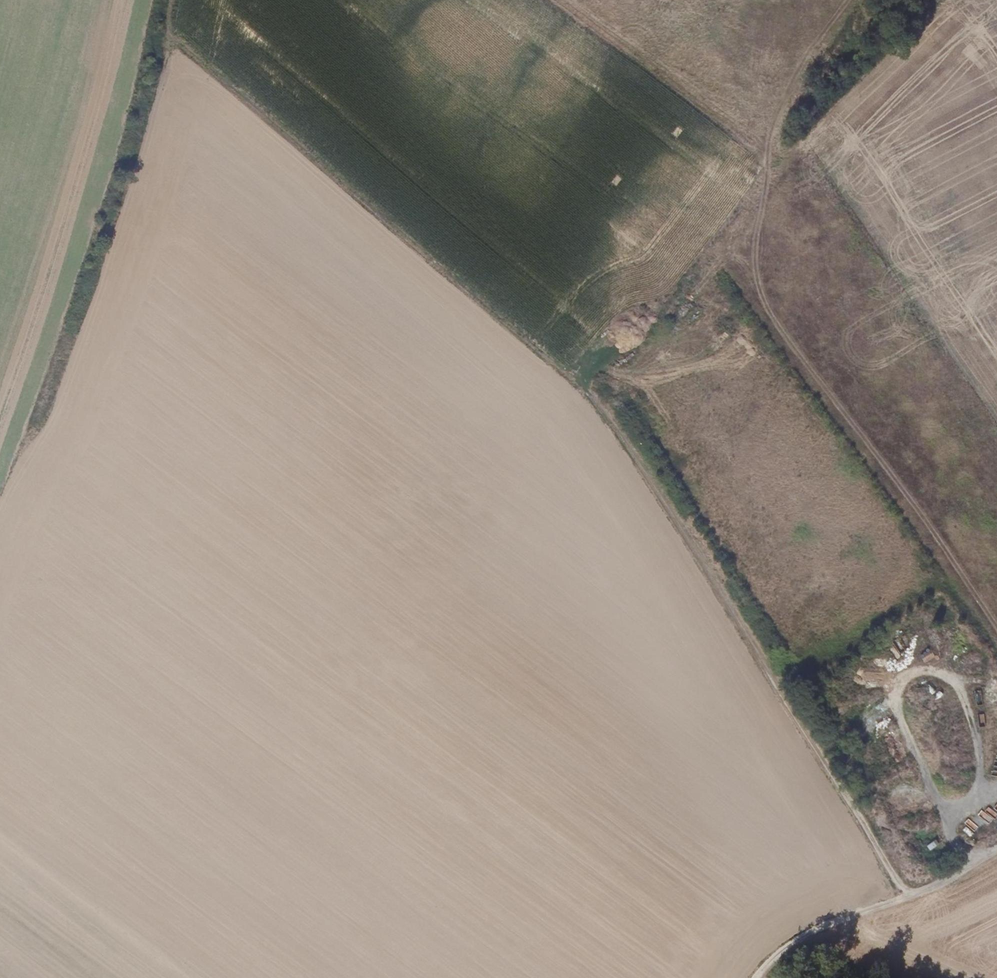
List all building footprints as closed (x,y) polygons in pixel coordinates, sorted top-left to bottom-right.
[(852,719),(855,725),(882,713),(879,707),(852,719)] [(984,810),(986,821),(996,818),(996,806),(984,810)]
